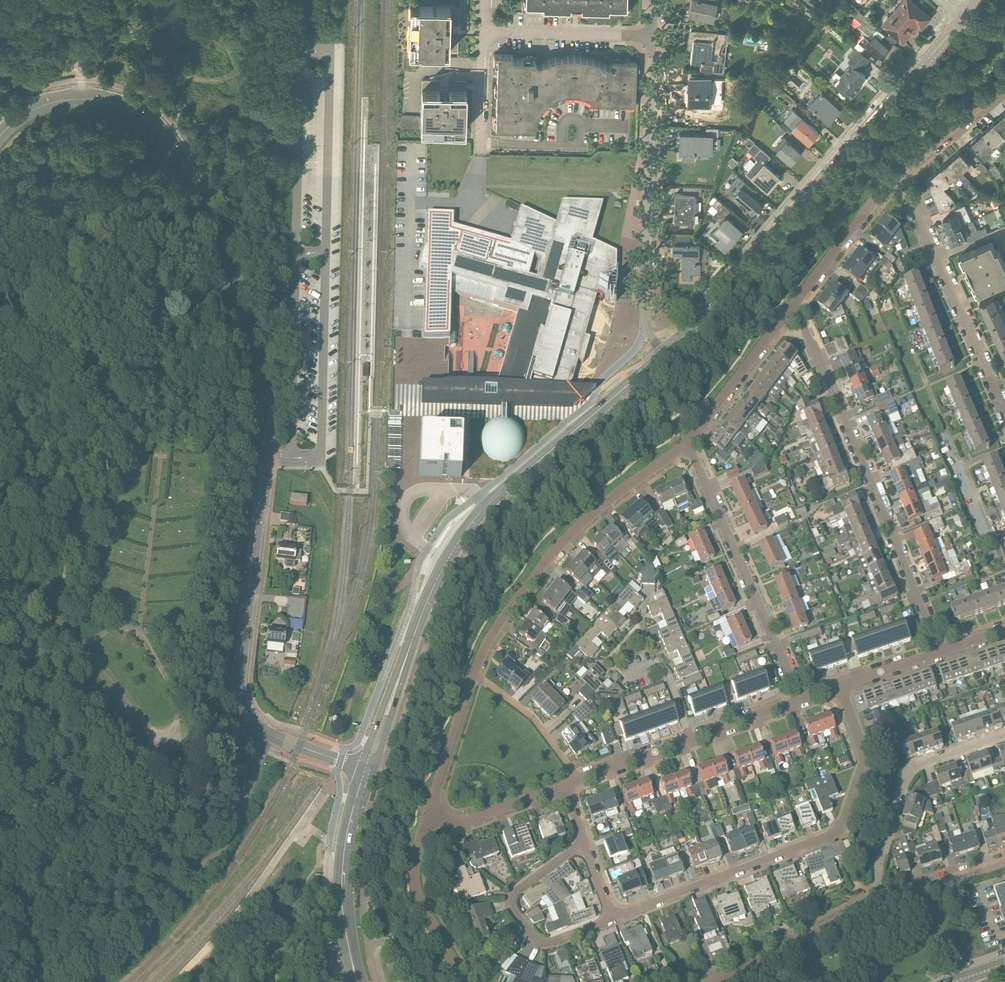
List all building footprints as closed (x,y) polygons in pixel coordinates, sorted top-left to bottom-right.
[(525,4),(543,5),(543,8),(551,8),(601,10),(609,10),(609,7),(626,8),(627,0),(525,0),(525,4)] [(713,18),(716,5),(717,5),(718,0),(702,0),(691,0),(688,13),(713,18)] [(805,2),(816,10),(821,4),(816,0),(806,0),(805,2)] [(910,0),(905,0),(901,5),(904,8),(893,21),(887,16),(883,21),(885,23),(884,24),(902,41),(918,23),(921,27),(930,17),(910,0)] [(416,70),(417,51),(449,52),(449,35),(453,35),(453,25),(449,25),(450,8),(410,6),(408,50),(404,50),(404,70),(416,70)] [(870,19),(870,20),(870,21),(873,18),(872,8),(871,7),(864,14),(870,19)] [(858,41),(872,53),(879,60),(890,48),(875,35),(873,33),(877,28),(869,21),(870,20),(870,19),(864,14),(864,15),(859,11),(854,17),(861,23),(856,28),(864,35),(858,41)] [(811,25),(802,20),(799,25),(808,30),(811,25)] [(691,62),(691,61),(700,62),(699,70),(713,71),(728,34),(690,30),(689,42),(692,43),(690,62),(691,62)] [(853,61),(834,82),(851,97),(861,86),(859,84),(866,76),(859,70),(861,68),(869,59),(855,47),(847,56),(851,59),(853,61)] [(537,56),(533,56),(530,56),(527,57),(525,57),(522,59),(512,58),(513,54),(494,54),(494,58),(494,60),(494,61),(494,63),(495,65),(497,63),(496,127),(535,128),(536,117),(540,110),(540,109),(546,102),(555,96),(562,93),(564,92),(572,92),(573,92),(582,93),(583,93),(591,97),(588,102),(589,102),(591,99),(597,102),(635,104),(637,62),(625,62),(623,61),(621,60),(620,59),(617,59),(616,59),(615,59),(611,59),(613,62),(610,66),(593,58),(574,55),(555,57),(537,64),(535,59),(537,56)] [(686,103),(710,104),(711,79),(690,78),(690,92),(687,92),(686,103)] [(401,129),(455,130),(465,131),(466,91),(448,90),(449,86),(439,86),(439,90),(422,89),(421,116),(402,116),(401,129)] [(809,104),(822,115),(829,121),(831,120),(829,118),(838,108),(820,92),(821,90),(816,86),(810,93),(812,96),(807,102),(809,104)] [(779,97),(789,106),(794,100),(784,91),(779,97)] [(819,132),(802,117),(800,118),(793,112),(794,110),(793,110),(786,118),(789,121),(788,123),(810,142),(819,132)] [(995,121),(1004,132),(1004,112),(995,121)] [(786,129),(776,121),(772,127),(781,135),(786,129)] [(995,121),(983,131),(994,144),(1000,151),(1004,147),(1001,142),(1004,139),(1004,132),(995,121)] [(682,160),(694,160),(695,152),(712,153),(712,136),(718,136),(718,128),(706,127),(705,135),(680,134),(679,149),(684,150),(683,159),(682,159),(682,160)] [(994,156),(1000,151),(994,144),(983,131),(972,141),(992,164),(997,159),(994,156)] [(777,151),(777,150),(791,163),(801,152),(783,137),(773,148),(777,151)] [(752,178),(753,176),(768,189),(780,176),(765,163),(770,157),(761,148),(753,156),(757,159),(746,173),(752,178)] [(968,169),(966,166),(971,162),(960,151),(951,159),(964,173),(968,169)] [(738,162),(732,157),(727,163),(733,167),(738,162)] [(967,187),(972,183),(964,173),(951,159),(941,167),(954,181),(959,177),(967,187)] [(988,169),(981,161),(977,165),(983,173),(988,169)] [(994,164),(989,168),(997,178),(1002,174),(994,164)] [(945,189),(954,181),(941,167),(926,180),(940,213),(956,206),(953,200),(945,189)] [(748,207),(745,211),(753,218),(763,206),(750,195),(754,190),(745,182),(734,194),(748,207)] [(675,221),(695,222),(695,195),(701,195),(702,188),(684,187),(683,194),(676,193),(675,214),(678,214),(678,220),(675,220),(675,221)] [(998,197),(992,200),(995,206),(1001,203),(998,197)] [(716,240),(716,241),(726,249),(742,230),(728,218),(733,212),(717,198),(711,204),(717,210),(712,216),(720,222),(713,230),(714,231),(710,234),(716,240)] [(603,203),(563,202),(556,225),(521,208),(511,243),(454,226),(454,214),(428,213),(427,247),(425,247),(419,267),(426,269),(424,330),(424,337),(450,338),(451,292),(518,313),(497,387),(455,386),(448,386),(448,378),(423,377),(422,417),(464,418),(465,418),(464,447),(462,447),(462,436),(421,435),(420,476),(491,478),(542,435),(543,389),(570,390),(578,362),(583,364),(590,339),(585,338),(598,293),(615,303),(617,254),(592,242),(603,203)] [(948,231),(965,224),(962,215),(965,213),(964,211),(966,210),(964,205),(955,209),(957,214),(943,220),(948,231)] [(899,244),(903,251),(908,249),(900,228),(886,218),(878,228),(892,238),(893,239),(895,245),(899,244)] [(953,242),(967,236),(969,242),(985,235),(982,229),(973,233),(971,228),(968,229),(965,224),(948,231),(953,242)] [(895,245),(893,239),(892,238),(878,228),(870,238),(887,251),(887,253),(883,259),(892,265),(896,260),(891,256),(894,252),(892,250),(895,245)] [(1004,271),(1004,264),(998,250),(996,251),(992,242),(959,256),(964,267),(967,265),(969,270),(966,271),(970,280),(972,279),(974,283),(972,284),(976,295),(1004,282),(1004,272),(1004,271)] [(709,253),(708,253),(708,249),(700,249),(700,246),(674,245),(674,253),(683,253),(682,280),(690,280),(690,273),(701,274),(701,267),(703,267),(704,254),(709,254),(709,253)] [(867,273),(875,262),(860,251),(852,261),(867,273)] [(892,265),(883,259),(879,264),(887,271),(892,265)] [(859,283),(867,273),(852,261),(844,272),(859,283)] [(913,304),(928,299),(919,276),(904,282),(906,286),(903,288),(909,301),(911,300),(913,304)] [(841,306),(849,294),(843,289),(842,290),(834,284),(826,294),(841,306)] [(857,291),(865,298),(870,292),(861,285),(857,291)] [(865,298),(857,291),(852,297),(861,303),(865,298)] [(842,307),(841,306),(826,294),(818,305),(832,316),(834,321),(846,317),(842,307)] [(1002,313),(1004,312),(999,300),(996,301),(993,296),(980,302),(990,325),(1004,318),(1002,313)] [(922,327),(937,322),(928,299),(913,304),(915,309),(913,311),(918,324),(921,323),(922,327)] [(872,309),(868,301),(862,304),(866,312),(872,309)] [(1004,345),(1004,320),(1004,318),(990,325),(1000,347),(1004,345)] [(931,350),(946,344),(937,322),(922,327),(924,332),(921,333),(926,346),(929,345),(931,350)] [(838,355),(849,350),(844,338),(833,343),(838,355)] [(54,350),(54,354),(56,357),(58,359),(62,360),(65,360),(68,358),(71,354),(71,350),(69,347),(66,344),(62,343),(58,344),(56,347),(54,350)] [(938,368),(940,373),(955,367),(946,344),(931,350),(933,355),(930,356),(936,369),(938,368)] [(794,371),(800,379),(808,373),(797,356),(798,356),(786,346),(779,356),(791,365),(793,362),(793,363),(797,368),(794,371)] [(869,348),(862,351),(864,356),(871,353),(869,348)] [(846,372),(860,366),(858,360),(862,358),(859,352),(841,360),(846,372)] [(792,374),(787,370),(791,365),(779,356),(771,365),(783,375),(788,381),(788,382),(793,387),(797,384),(791,377),(792,375),(792,374)] [(788,390),(784,386),(788,382),(788,381),(783,375),(771,365),(764,375),(775,384),(783,391),(782,392),(784,393),(788,390)] [(850,383),(865,377),(860,366),(846,372),(850,383)] [(781,398),(779,397),(782,392),(783,391),(775,384),(764,375),(756,385),(768,395),(777,402),(781,398)] [(855,394),(870,387),(865,377),(850,383),(855,394)] [(945,392),(951,405),(954,404),(956,409),(970,403),(960,380),(946,387),(948,391),(945,392)] [(860,405),(874,399),(877,406),(893,400),(890,392),(878,397),(876,392),(879,390),(877,384),(870,388),(870,387),(855,394),(860,405)] [(761,404),(768,395),(756,385),(749,395),(761,404)] [(765,407),(761,404),(749,395),(742,404),(754,414),(757,409),(761,412),(761,413),(766,417),(770,411),(765,407)] [(808,421),(822,416),(822,415),(817,404),(810,407),(808,402),(797,407),(799,412),(802,411),(807,421),(807,422),(808,421)] [(887,426),(887,427),(892,424),(889,417),(899,413),(894,402),(878,408),(881,415),(867,421),(872,433),(887,426)] [(956,415),(961,428),(964,427),(966,432),(980,425),(970,403),(956,409),(958,414),(956,415)] [(756,421),(751,417),(754,414),(742,404),(734,414),(746,423),(755,431),(756,430),(763,421),(758,417),(756,421)] [(746,439),(751,433),(758,438),(760,434),(756,430),(755,431),(746,423),(734,414),(727,424),(739,433),(743,436),(746,439)] [(822,416),(808,421),(807,422),(807,421),(797,425),(799,429),(803,427),(806,434),(812,432),(826,426),(822,416)] [(739,433),(727,424),(719,434),(737,447),(738,448),(745,438),(739,434),(739,433)] [(971,450),(974,449),(976,454),(990,448),(980,425),(966,432),(968,436),(965,438),(971,450)] [(816,443),(831,438),(826,426),(812,432),(806,434),(809,441),(801,445),(803,449),(811,445),(816,443)] [(877,444),(891,437),(887,427),(887,426),(872,433),(877,444)] [(877,444),(882,455),(904,445),(902,439),(907,436),(905,431),(898,434),(891,437),(877,444)] [(729,457),(737,447),(719,434),(712,443),(729,457)] [(816,443),(811,445),(814,452),(809,454),(811,459),(835,449),(831,438),(816,443)] [(894,469),(910,462),(917,459),(913,449),(907,452),(904,445),(882,455),(887,466),(892,464),(894,469)] [(820,469),(840,460),(835,449),(811,459),(813,463),(817,462),(820,469)] [(751,471),(755,466),(756,466),(763,457),(757,451),(747,463),(751,471)] [(905,471),(891,476),(896,488),(910,483),(910,482),(908,477),(916,474),(915,472),(921,470),(920,465),(923,464),(920,458),(917,459),(910,462),(912,467),(905,470),(905,471)] [(1004,481),(1004,477),(997,458),(983,463),(985,468),(982,469),(987,483),(990,482),(992,486),(1004,481)] [(822,481),(830,477),(844,471),(840,460),(820,469),(822,475),(813,479),(814,484),(822,481)] [(755,478),(768,472),(764,462),(756,466),(755,466),(752,471),(755,478)] [(740,473),(737,467),(725,473),(728,479),(740,473)] [(845,471),(844,471),(830,477),(822,481),(826,491),(835,487),(835,489),(850,483),(845,471)] [(745,479),(731,486),(737,498),(751,492),(745,479)] [(910,482),(910,483),(896,488),(900,500),(915,494),(923,491),(929,489),(927,483),(921,485),(918,479),(910,482)] [(950,480),(939,485),(941,489),(951,485),(950,480)] [(687,504),(691,512),(702,507),(699,500),(694,503),(688,488),(684,490),(680,481),(667,487),(674,502),(677,509),(687,504)] [(1004,507),(1004,481),(992,486),(994,491),(991,493),(996,506),(999,505),(1001,509),(1004,507)] [(661,508),(674,502),(667,487),(655,493),(661,508)] [(765,500),(772,496),(769,491),(762,495),(765,500)] [(928,502),(928,501),(925,502),(922,496),(924,495),(923,491),(915,494),(900,500),(905,511),(919,505),(928,502)] [(743,510),(757,504),(751,492),(737,498),(743,510)] [(291,495),(290,504),(306,506),(307,497),(291,495)] [(772,496),(765,500),(767,505),(774,502),(772,496)] [(845,513),(859,507),(860,507),(855,496),(841,502),(845,513)] [(825,511),(836,506),(834,500),(822,505),(825,511)] [(905,511),(910,522),(931,514),(933,519),(943,515),(939,503),(935,505),(930,507),(928,502),(919,505),(905,511)] [(657,512),(652,516),(642,503),(631,511),(641,523),(647,531),(647,530),(646,529),(651,525),(650,524),(655,520),(661,528),(665,526),(657,512)] [(749,522),(762,516),(757,504),(743,510),(749,522)] [(805,507),(796,510),(798,516),(807,513),(805,507)] [(843,526),(850,524),(864,518),(859,507),(845,513),(834,517),(829,520),(831,524),(841,520),(841,521),(843,526)] [(657,512),(665,526),(667,529),(673,526),(663,509),(657,512)] [(631,534),(637,530),(635,528),(641,523),(631,511),(621,519),(628,528),(627,529),(631,534)] [(297,516),(281,514),(280,522),(287,522),(287,525),(296,526),(297,516)] [(785,514),(774,520),(778,527),(789,522),(785,514)] [(754,535),(768,528),(762,516),(749,522),(754,535)] [(855,535),(869,530),(864,518),(850,524),(843,526),(846,534),(836,538),(837,543),(855,535)] [(920,547),(934,541),(932,535),(939,532),(938,531),(945,528),(941,518),(930,523),(932,528),(915,535),(920,547)] [(630,540),(625,543),(622,540),(618,535),(611,527),(602,536),(617,554),(618,553),(619,555),(628,547),(633,552),(637,549),(635,547),(630,540)] [(860,546),(874,541),(869,530),(855,535),(837,543),(839,547),(851,543),(853,549),(860,546)] [(788,531),(781,535),(784,540),(791,537),(788,531)] [(694,551),(708,545),(703,533),(689,539),(694,551)] [(618,553),(617,554),(602,536),(592,544),(607,560),(602,564),(610,572),(614,569),(610,564),(620,556),(619,555),(618,553)] [(630,540),(635,547),(640,543),(635,536),(630,540)] [(678,549),(688,544),(684,536),(675,542),(678,549)] [(823,536),(820,537),(816,538),(819,544),(826,541),(823,536)] [(765,557),(779,551),(773,538),(759,545),(765,557)] [(855,562),(858,560),(878,552),(874,541),(860,546),(853,549),(856,556),(853,557),(855,562)] [(939,553),(938,552),(934,541),(920,547),(924,559),(939,553)] [(277,559),(294,561),(296,547),(278,545),(277,559)] [(694,551),(700,564),(714,558),(708,545),(694,551)] [(819,555),(816,547),(811,550),(814,557),(819,555)] [(943,564),(952,560),(951,559),(950,560),(947,554),(954,551),(952,547),(946,550),(939,553),(924,559),(928,569),(943,564)] [(771,570),(785,563),(779,551),(765,557),(771,570)] [(798,551),(791,554),(793,559),(800,556),(798,551)] [(831,558),(828,551),(822,554),(825,560),(831,558)] [(859,573),(864,571),(869,569),(883,563),(878,552),(858,560),(861,567),(857,569),(859,573)] [(602,564),(599,568),(583,553),(574,563),(592,579),(592,578),(593,579),(601,570),(606,576),(608,578),(612,574),(610,572),(602,564)] [(656,557),(650,561),(654,570),(657,568),(661,567),(656,557)] [(933,581),(955,572),(957,577),(971,571),(967,562),(954,567),(952,560),(943,564),(928,569),(933,581)] [(649,572),(648,585),(655,585),(655,577),(657,577),(650,561),(646,566),(649,572)] [(579,583),(581,580),(586,585),(592,579),(574,563),(566,572),(574,578),(579,583)] [(873,581),(888,575),(883,563),(869,569),(873,581)] [(641,584),(648,585),(649,572),(646,566),(639,574),(641,576),(641,584)] [(710,587),(724,581),(719,569),(705,575),(710,587)] [(805,569),(798,572),(800,577),(807,574),(805,569)] [(780,593),(795,588),(790,575),(776,581),(780,593)] [(879,591),(893,585),(888,575),(873,581),(869,582),(868,583),(873,594),(853,602),(879,591)] [(698,577),(691,580),(694,586),(701,582),(698,577)] [(715,599),(729,593),(724,581),(710,587),(715,599)] [(578,591),(574,595),(557,582),(549,592),(563,603),(569,608),(577,598),(585,604),(588,600),(586,599),(578,591)] [(869,601),(872,608),(898,597),(893,585),(879,591),(853,602),(855,607),(869,601)] [(615,601),(623,609),(628,604),(635,610),(644,600),(637,594),(628,586),(615,601)] [(582,587),(578,591),(586,599),(590,594),(583,588),(582,587)] [(785,606),(800,600),(795,588),(780,593),(785,606)] [(704,589),(697,592),(699,598),(706,595),(704,589)] [(974,600),(979,614),(1002,606),(997,591),(993,593),(992,590),(978,595),(979,598),(974,600)] [(664,621),(674,617),(663,591),(654,596),(656,603),(647,607),(652,619),(661,615),(664,621)] [(562,617),(569,608),(563,603),(549,592),(542,602),(555,612),(559,615),(556,620),(567,628),(571,622),(564,618),(564,619),(562,617)] [(715,599),(721,612),(735,606),(729,593),(715,599)] [(969,601),(968,599),(955,604),(956,607),(951,609),(956,623),(979,614),(974,600),(969,601)] [(790,618),(804,613),(800,600),(785,606),(790,618)] [(602,616),(617,630),(625,620),(618,614),(623,609),(615,601),(602,616)] [(887,608),(889,614),(901,610),(899,604),(887,608)] [(887,608),(880,610),(882,617),(889,614),(887,608)] [(710,621),(720,617),(718,611),(714,613),(713,609),(706,612),(710,621)] [(868,615),(870,621),(877,618),(875,612),(868,615)] [(542,632),(549,623),(548,622),(534,613),(526,623),(540,633),(540,632),(541,631),(542,632)] [(795,631),(809,625),(804,613),(790,618),(795,631)] [(822,614),(816,617),(818,622),(824,620),(822,614)] [(863,623),(870,621),(868,615),(860,617),(863,623)] [(588,631),(596,638),(601,633),(608,640),(617,630),(602,616),(588,631)] [(663,643),(682,635),(674,617),(664,621),(667,628),(658,632),(663,643)] [(731,635),(745,629),(740,617),(727,622),(726,623),(731,635)] [(719,626),(726,623),(727,622),(725,618),(713,623),(715,627),(719,625),(719,626)] [(563,633),(567,628),(556,620),(552,625),(563,633)] [(900,644),(903,643),(911,640),(905,622),(894,626),(900,644)] [(545,654),(539,649),(547,637),(540,632),(540,633),(526,623),(519,633),(533,643),(529,649),(542,658),(545,654)] [(715,627),(712,628),(715,634),(722,631),(719,626),(719,625),(715,627)] [(900,644),(894,626),(884,629),(890,647),(900,644)] [(821,628),(813,631),(816,637),(823,635),(821,628)] [(269,629),(267,643),(284,645),(286,631),(269,629)] [(731,635),(737,648),(751,642),(745,629),(731,635)] [(890,647),(884,629),(874,633),(880,651),(890,647)] [(596,638),(588,631),(567,655),(572,660),(580,651),(590,660),(599,650),(592,644),(596,638)] [(813,631),(802,635),(804,641),(816,637),(813,631)] [(300,634),(293,633),(292,642),(299,643),(300,634)] [(880,651),(874,633),(863,636),(870,654),(880,651)] [(680,658),(690,653),(682,635),(663,643),(668,655),(677,651),(680,658)] [(870,654),(863,636),(847,642),(851,654),(857,652),(859,658),(870,654)] [(851,654),(847,642),(830,647),(837,665),(847,662),(845,655),(851,654)] [(1004,664),(1004,645),(997,648),(1003,665),(1004,664)] [(830,647),(820,651),(826,669),(837,665),(830,647)] [(993,668),(1003,665),(997,648),(987,651),(993,668)] [(744,656),(746,662),(758,657),(755,651),(744,656)] [(820,651),(810,654),(816,673),(826,669),(820,651)] [(983,672),(993,668),(987,651),(978,655),(983,672)] [(679,680),(698,672),(690,653),(680,658),(683,664),(674,668),(679,680)] [(514,664),(517,660),(509,654),(506,658),(514,664)] [(974,675),(983,672),(978,655),(968,658),(974,675)] [(744,656),(737,659),(739,665),(746,662),(744,656)] [(964,678),(974,675),(968,658),(958,661),(964,678)] [(553,669),(558,674),(567,666),(561,660),(553,669)] [(954,682),(964,678),(958,661),(949,664),(954,682)] [(496,675),(507,683),(517,672),(505,663),(496,675)] [(595,693),(602,685),(597,680),(604,674),(595,664),(581,679),(587,685),(595,693)] [(945,685),(954,682),(949,664),(939,668),(945,685)] [(538,668),(532,675),(538,679),(543,672),(538,668)] [(519,669),(517,672),(507,683),(517,691),(522,685),(524,687),(531,678),(529,677),(530,676),(524,672),(524,673),(519,669)] [(921,674),(927,690),(937,687),(931,670),(921,674)] [(769,690),(762,672),(752,676),(758,694),(769,690)] [(693,677),(696,683),(703,680),(700,674),(693,677)] [(918,694),(927,690),(921,674),(912,677),(918,694)] [(758,694),(752,676),(742,679),(748,697),(758,694)] [(685,688),(696,683),(693,677),(682,682),(685,688)] [(908,697),(918,694),(912,677),(902,680),(908,697)] [(742,679),(725,685),(729,697),(735,695),(737,701),(748,697),(742,679)] [(628,691),(624,693),(614,683),(612,685),(607,680),(602,685),(595,693),(596,694),(609,707),(613,704),(622,694),(623,697),(629,695),(628,691)] [(898,700),(908,697),(902,680),(892,683),(898,700)] [(531,700),(541,709),(556,695),(552,692),(552,689),(554,686),(549,681),(542,688),(543,689),(531,700)] [(888,703),(898,700),(892,683),(883,687),(888,703)] [(595,693),(587,685),(578,693),(587,702),(596,694),(595,693)] [(652,689),(655,695),(666,691),(664,685),(652,689)] [(725,685),(709,691),(715,709),(726,705),(724,699),(729,697),(725,685)] [(879,707),(888,703),(883,687),(873,690),(879,707)] [(652,689),(645,691),(648,697),(655,695),(652,689)] [(869,710),(879,707),(873,690),(863,693),(869,710)] [(560,691),(556,695),(541,709),(550,719),(562,708),(563,709),(570,702),(565,697),(560,691)] [(715,709),(709,691),(699,695),(705,713),(715,709)] [(633,695),(636,702),(643,699),(640,693),(633,695)] [(629,704),(636,702),(633,695),(626,698),(629,704)] [(694,714),(694,717),(705,713),(699,695),(688,699),(692,711),(694,714)] [(572,715),(580,723),(580,724),(593,712),(585,704),(572,715)] [(671,705),(660,709),(667,727),(677,723),(671,705)] [(1002,725),(1004,724),(1004,706),(996,709),(997,710),(1002,725)] [(660,709),(650,712),(657,730),(667,727),(660,709)] [(994,730),(1003,727),(1002,725),(997,710),(989,713),(994,730)] [(650,712),(640,716),(646,734),(657,730),(650,712)] [(985,733),(994,730),(989,713),(980,716),(985,733)] [(830,731),(833,739),(838,737),(829,714),(817,719),(822,734),(830,731)] [(640,716),(630,720),(636,738),(646,734),(640,716)] [(976,736),(985,733),(980,716),(971,719),(976,736)] [(815,737),(822,734),(817,719),(804,723),(813,746),(818,744),(815,737)] [(967,739),(976,736),(971,719),(961,723),(967,739)] [(623,735),(626,742),(636,738),(630,720),(613,726),(618,737),(623,735)] [(957,742),(967,739),(961,723),(951,726),(957,742)] [(569,747),(584,737),(576,726),(562,737),(569,747)] [(619,742),(614,729),(602,733),(607,746),(619,742)] [(929,733),(935,750),(944,747),(938,730),(929,733)] [(589,733),(584,737),(569,747),(576,757),(596,743),(589,733)] [(798,758),(803,756),(795,733),(783,738),(788,753),(795,750),(798,758)] [(926,753),(935,750),(929,733),(920,736),(921,738),(926,753)] [(917,756),(926,753),(921,738),(920,736),(911,740),(917,756)] [(781,756),(788,753),(783,738),(770,742),(778,765),(784,763),(781,756)] [(907,759),(917,756),(911,740),(901,743),(907,759)] [(768,772),(774,770),(770,759),(764,761),(759,746),(746,751),(752,766),(759,764),(762,771),(767,769),(768,772)] [(999,749),(1002,759),(997,760),(1001,772),(1004,771),(1004,747),(999,749)] [(745,769),(752,766),(746,751),(734,755),(739,769),(733,771),(737,783),(743,781),(743,778),(747,776),(745,769)] [(1001,772),(997,760),(991,762),(988,753),(978,756),(985,778),(1001,772)] [(985,778),(978,756),(967,760),(971,771),(966,772),(970,784),(975,782),(974,781),(985,778)] [(737,783),(733,771),(727,773),(722,759),(710,764),(715,779),(723,777),(725,784),(731,782),(731,784),(737,783)] [(187,768),(184,764),(183,763),(183,764),(172,771),(172,772),(175,776),(181,777),(186,774),(187,768)] [(708,782),(715,779),(710,764),(697,768),(703,784),(697,786),(701,797),(707,795),(706,791),(711,790),(708,782)] [(953,790),(970,784),(966,772),(960,775),(957,765),(947,769),(952,784),(951,784),(953,790)] [(943,793),(941,788),(951,784),(952,784),(947,769),(936,772),(939,782),(933,784),(937,795),(943,793)] [(701,797),(697,786),(691,788),(686,773),(673,777),(679,793),(686,790),(689,797),(694,796),(696,799),(701,797)] [(805,784),(808,792),(813,790),(822,812),(823,814),(832,811),(831,808),(832,808),(831,806),(830,806),(828,799),(838,795),(830,775),(805,784)] [(672,795),(679,793),(673,777),(661,782),(666,797),(660,799),(665,811),(672,808),(671,804),(674,803),(672,795)] [(790,781),(793,787),(799,784),(796,778),(790,781)] [(657,814),(665,811),(660,799),(655,801),(647,780),(635,785),(642,805),(650,801),(651,805),(653,804),(657,814)] [(930,798),(937,795),(933,784),(926,786),(930,798)] [(642,805),(635,785),(622,790),(631,813),(636,811),(636,810),(643,808),(642,805)] [(605,814),(618,810),(612,793),(599,798),(605,814)] [(934,814),(930,802),(910,796),(907,806),(923,811),(934,814)] [(592,819),(605,814),(599,798),(586,803),(592,819)] [(808,802),(795,807),(803,829),(816,824),(808,802)] [(904,837),(916,833),(919,822),(923,811),(907,806),(903,817),(907,818),(903,831),(902,831),(904,837)] [(970,812),(973,824),(979,822),(978,817),(976,810),(970,812)] [(707,817),(705,811),(699,814),(701,820),(707,817)] [(621,831),(630,828),(624,812),(618,814),(622,825),(620,826),(621,831)] [(565,834),(563,829),(561,822),(561,820),(560,820),(557,813),(537,821),(539,827),(539,828),(544,842),(565,834)] [(746,816),(750,827),(756,824),(752,813),(746,816)] [(937,825),(940,833),(947,831),(941,813),(935,815),(937,825)] [(775,821),(781,837),(795,832),(792,826),(793,826),(790,817),(784,819),(783,818),(775,821)] [(768,842),(781,837),(775,821),(768,823),(768,825),(762,827),(765,836),(768,842)] [(989,854),(1000,850),(996,833),(995,833),(989,835),(988,833),(990,832),(987,823),(980,826),(989,854)] [(503,833),(512,858),(525,853),(535,850),(528,831),(531,829),(529,824),(503,833)] [(713,841),(719,839),(715,827),(713,825),(708,827),(713,839),(713,841)] [(715,827),(719,839),(724,837),(720,825),(715,827)] [(942,841),(940,833),(937,825),(931,827),(934,836),(934,837),(936,842),(936,843),(942,841)] [(969,832),(962,834),(967,852),(980,848),(973,826),(967,828),(969,832)] [(610,859),(627,853),(622,839),(633,835),(630,828),(621,831),(618,832),(620,837),(604,843),(604,844),(605,844),(610,858),(609,859),(610,859)] [(738,834),(744,851),(758,846),(751,829),(738,834)] [(954,857),(967,852),(962,834),(960,830),(948,834),(950,841),(954,857)] [(996,833),(1000,850),(1004,849),(1004,830),(996,833)] [(732,856),(744,851),(738,834),(725,839),(732,856)] [(478,843),(464,848),(467,857),(468,857),(471,866),(475,869),(484,865),(482,860),(499,853),(493,839),(478,845),(478,843)] [(701,848),(707,865),(720,860),(713,841),(713,839),(700,844),(701,848)] [(841,843),(844,851),(851,848),(848,840),(841,843)] [(921,868),(932,865),(926,845),(916,848),(914,842),(908,844),(913,860),(918,858),(921,868)] [(937,846),(936,843),(936,842),(926,845),(932,865),(943,861),(938,846),(937,846)] [(839,857),(834,844),(827,847),(829,851),(804,860),(810,874),(825,868),(831,882),(835,881),(835,882),(838,881),(837,880),(839,879),(840,881),(832,860),(839,857)] [(913,860),(908,844),(909,848),(903,850),(905,856),(895,859),(900,875),(911,872),(908,862),(913,860)] [(692,847),(686,849),(687,852),(691,860),(694,870),(707,865),(701,848),(694,850),(692,847)] [(662,859),(670,879),(683,874),(675,854),(662,859)] [(648,865),(655,884),(670,879),(662,859),(661,855),(651,859),(653,863),(648,865)] [(455,857),(452,862),(457,865),(460,861),(455,857)] [(571,897),(560,882),(573,872),(568,864),(546,881),(562,902),(571,897)] [(784,900),(810,890),(805,878),(799,881),(793,866),(773,874),(776,882),(782,879),(786,887),(780,890),(784,900)] [(486,893),(483,886),(479,874),(469,878),(465,867),(457,869),(461,881),(454,883),(461,902),(486,893)] [(647,887),(646,886),(640,870),(633,872),(634,875),(618,881),(623,896),(647,887)] [(768,905),(776,902),(766,877),(757,881),(758,883),(745,888),(745,887),(744,887),(749,899),(747,900),(753,914),(769,908),(768,905)] [(576,885),(579,892),(590,886),(587,879),(576,885)] [(552,906),(562,902),(546,881),(522,898),(530,908),(544,898),(542,895),(543,894),(552,906)] [(994,889),(1004,919),(1004,885),(994,889)] [(579,892),(582,899),(592,892),(590,886),(579,892)] [(744,909),(738,893),(728,896),(727,894),(714,899),(718,907),(716,908),(720,918),(723,916),(725,923),(746,916),(744,909)] [(562,902),(571,926),(596,917),(592,908),(578,914),(571,897),(562,902)] [(699,943),(719,935),(704,898),(693,903),(699,918),(690,921),(699,943)] [(553,907),(558,921),(545,926),(548,935),(571,926),(562,902),(552,906),(553,907)] [(464,930),(476,944),(489,939),(482,922),(493,918),(488,904),(466,912),(470,921),(467,921),(469,926),(464,930)] [(526,915),(530,919),(541,913),(537,907),(526,915)] [(534,924),(544,921),(541,913),(530,919),(534,924)] [(680,938),(682,937),(674,914),(673,915),(674,916),(661,921),(660,920),(659,920),(665,934),(669,945),(681,940),(680,938)] [(757,931),(760,937),(772,932),(769,926),(757,931)] [(643,958),(643,957),(652,954),(641,927),(627,932),(626,930),(620,933),(625,945),(628,944),(635,961),(643,958)] [(757,931),(750,933),(755,945),(762,943),(760,937),(757,931)] [(578,944),(583,956),(592,953),(587,941),(578,944)] [(495,960),(502,966),(513,953),(506,947),(495,960)] [(601,954),(612,981),(621,981),(628,979),(622,964),(625,963),(618,947),(601,954)] [(705,951),(698,954),(702,964),(709,961),(705,951)] [(517,957),(506,973),(518,978),(517,981),(541,981),(534,979),(539,967),(517,957)] [(599,978),(601,977),(595,961),(576,968),(581,981),(601,981),(599,978)]
